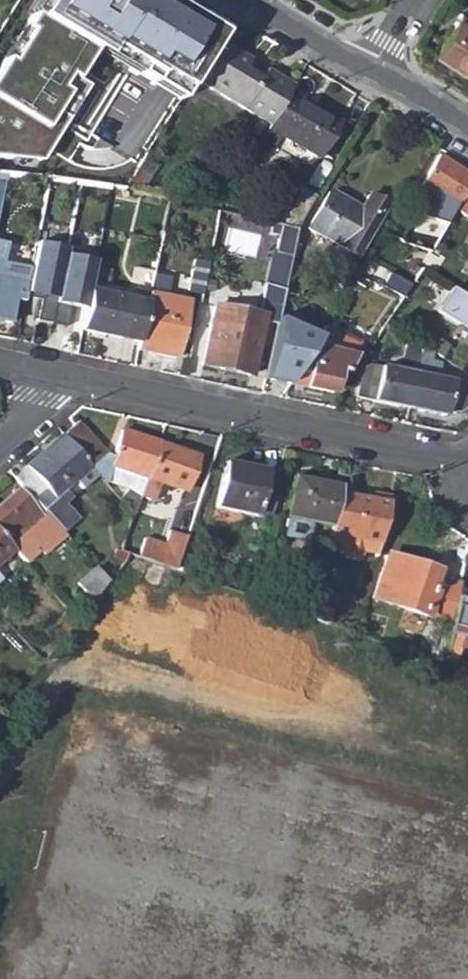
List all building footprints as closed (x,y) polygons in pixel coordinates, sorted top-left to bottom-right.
[(37,17),(91,51),(160,88),(179,99),(192,78),(215,40),(219,31),(169,0),(47,0),(37,17)] [(30,13),(0,62),(0,156),(39,159),(86,86),(76,78),(91,51),(37,17),(30,13)] [(431,57),(467,79),(467,19),(459,13),(454,20),(431,57)] [(247,66),(249,61),(215,40),(192,77),(192,78),(269,125),(288,95),(292,87),(264,70),(262,75),(247,66)] [(121,149),(140,162),(143,156),(179,99),(160,88),(121,149)] [(318,160),(339,125),(288,95),(269,125),(256,147),(269,154),(279,137),(318,160)] [(128,180),(140,162),(121,149),(99,185),(109,187),(123,189),(128,180)] [(249,159),(259,165),(265,154),(255,149),(249,159)] [(128,180),(142,189),(157,164),(143,156),(140,162),(128,180)] [(438,157),(421,186),(438,196),(432,207),(452,218),(455,212),(467,190),(467,176),(438,157)] [(296,229),(315,197),(289,182),(274,207),(284,212),(277,225),(296,229)] [(455,212),(467,220),(467,190),(455,212)] [(357,257),(385,207),(366,195),(359,209),(328,192),(307,228),(357,257)] [(467,225),(467,220),(455,212),(452,218),(439,240),(448,245),(454,237),(459,240),(467,225)] [(271,257),(277,225),(239,216),(232,248),(271,257)] [(448,245),(453,248),(459,240),(454,237),(448,245)] [(23,255),(24,246),(8,244),(6,260),(31,263),(32,256),(23,255)] [(77,281),(89,284),(94,256),(82,253),(78,271),(79,271),(77,281)] [(200,295),(207,264),(193,261),(187,292),(200,295)] [(79,271),(78,271),(50,265),(42,266),(33,308),(35,309),(29,333),(49,338),(50,332),(67,336),(68,330),(79,333),(79,331),(87,291),(89,284),(77,281),(79,271)] [(19,271),(0,267),(0,323),(9,324),(19,271)] [(401,299),(410,287),(397,278),(388,291),(401,299)] [(451,285),(434,311),(467,331),(467,295),(451,285)] [(138,343),(147,304),(87,291),(79,331),(138,343)] [(175,359),(187,301),(149,293),(147,304),(138,343),(136,351),(175,359)] [(250,376),(262,317),(213,307),(201,365),(250,376)] [(288,384),(317,339),(277,318),(264,379),(288,384)] [(341,375),(359,344),(324,327),(317,339),(288,384),(331,393),(335,372),(341,375)] [(412,342),(418,345),(426,334),(420,330),(412,342)] [(439,359),(446,347),(426,334),(418,345),(421,348),(439,359)] [(421,348),(412,342),(407,339),(401,360),(417,364),(418,360),(421,348)] [(398,371),(415,375),(417,364),(401,360),(398,371)] [(436,379),(439,365),(418,360),(417,364),(415,375),(408,404),(418,406),(417,411),(442,417),(443,410),(458,413),(462,409),(466,387),(464,385),(436,379)] [(415,375),(398,371),(367,365),(361,370),(355,398),(397,407),(398,403),(408,404),(415,375)] [(114,458),(105,454),(76,421),(61,435),(97,476),(105,484),(126,491),(117,500),(131,515),(140,489),(157,443),(122,430),(113,453),(116,454),(114,458)] [(82,489),(97,476),(61,435),(13,479),(41,510),(76,481),(82,489)] [(178,503),(195,457),(157,443),(140,489),(134,508),(148,513),(155,494),(178,503)] [(223,469),(238,472),(239,467),(224,464),(223,469)] [(263,472),(239,467),(238,472),(223,469),(215,509),(253,517),(268,520),(276,478),(262,475),(263,472)] [(286,518),(281,538),(306,542),(310,523),(329,527),(336,494),(337,488),(292,479),(284,518),(286,518)] [(41,510),(47,518),(74,496),(82,489),(76,481),(41,510)] [(42,519),(16,490),(0,505),(0,538),(12,551),(24,565),(41,551),(24,534),(42,519)] [(346,496),(371,501),(372,496),(347,490),(346,496)] [(378,545),(389,497),(373,493),(372,496),(371,501),(346,496),(336,494),(329,527),(328,534),(324,551),(344,555),(344,558),(358,562),(359,554),(362,542),(378,545)] [(12,551),(0,538),(0,562),(12,551)] [(175,565),(180,552),(142,541),(137,558),(173,570),(175,565)] [(362,542),(359,554),(375,558),(378,545),(362,542)] [(164,594),(173,570),(137,558),(125,554),(122,563),(113,575),(128,581),(130,574),(141,577),(139,584),(164,594)] [(432,579),(435,573),(386,557),(372,598),(426,616),(449,621),(454,600),(457,585),(432,579)] [(185,574),(187,569),(175,565),(173,570),(185,574)] [(92,602),(106,584),(94,570),(76,585),(92,602)] [(128,581),(139,584),(141,577),(130,574),(128,581)] [(466,608),(467,605),(454,600),(449,621),(444,646),(455,648),(467,653),(467,608),(466,608)] [(117,617),(127,619),(129,612),(120,609),(117,617)] [(440,663),(451,667),(455,648),(444,646),(440,663)] [(233,680),(260,688),(262,682),(235,674),(233,680)]
